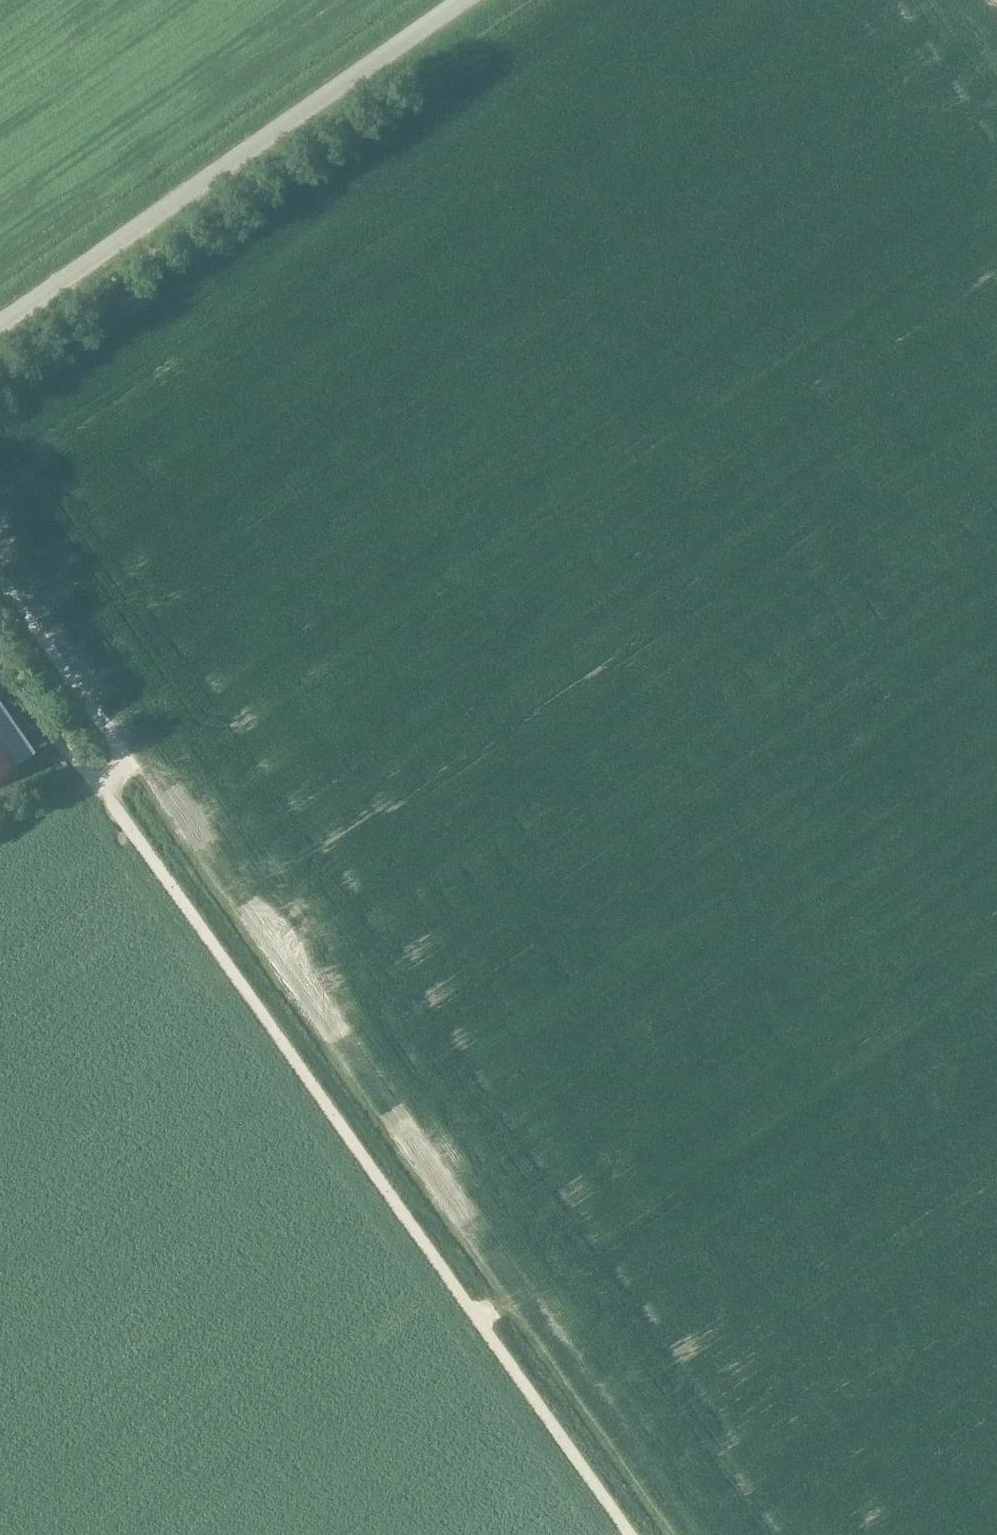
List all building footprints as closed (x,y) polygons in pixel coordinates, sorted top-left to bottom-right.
[(20,763),(21,762),(36,752),(0,700),(0,776),(20,763)]
